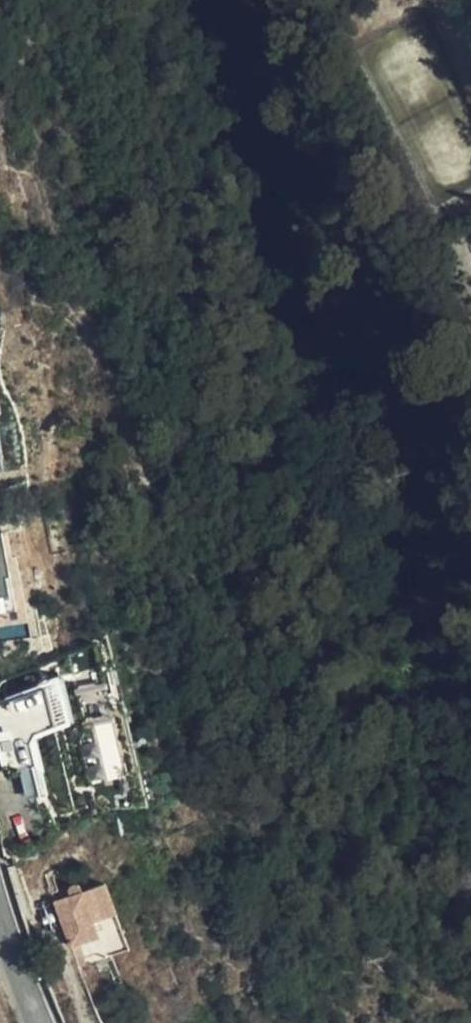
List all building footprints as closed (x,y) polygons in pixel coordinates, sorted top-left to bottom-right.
[(17,608),(3,530),(0,531),(0,611),(17,608)] [(6,764),(23,761),(30,798),(48,794),(35,733),(73,725),(63,680),(0,693),(0,733),(6,764)] [(107,879),(55,898),(80,967),(132,948),(107,879)]
